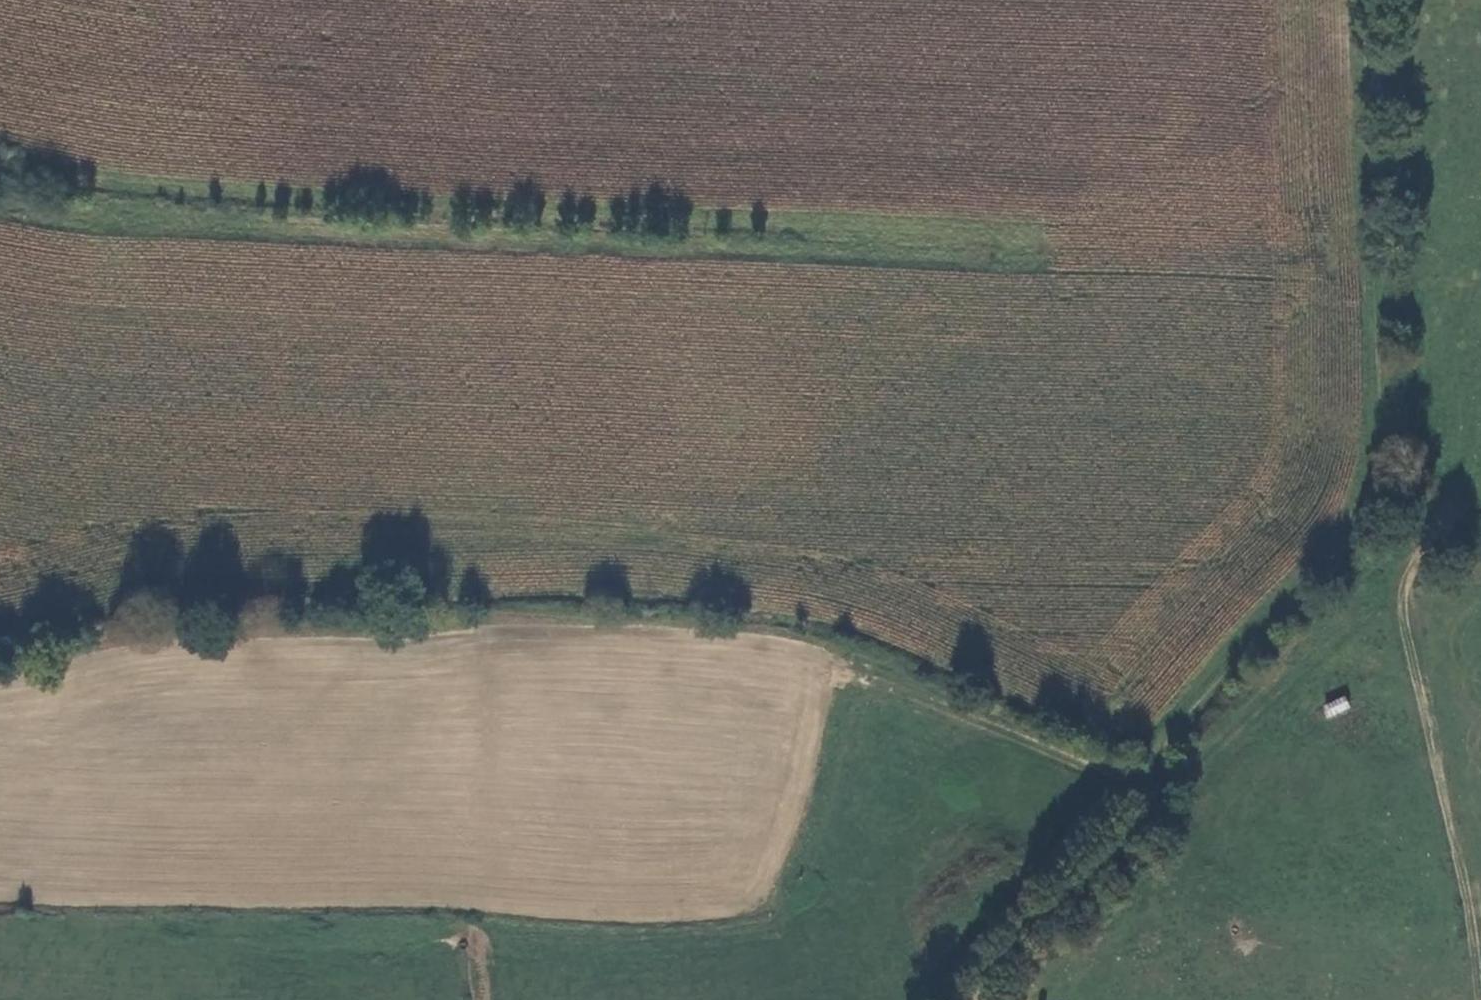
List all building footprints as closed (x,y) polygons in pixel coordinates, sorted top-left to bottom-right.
[(1327,719),(1351,709),(1346,696),(1322,705),(1327,719)]
